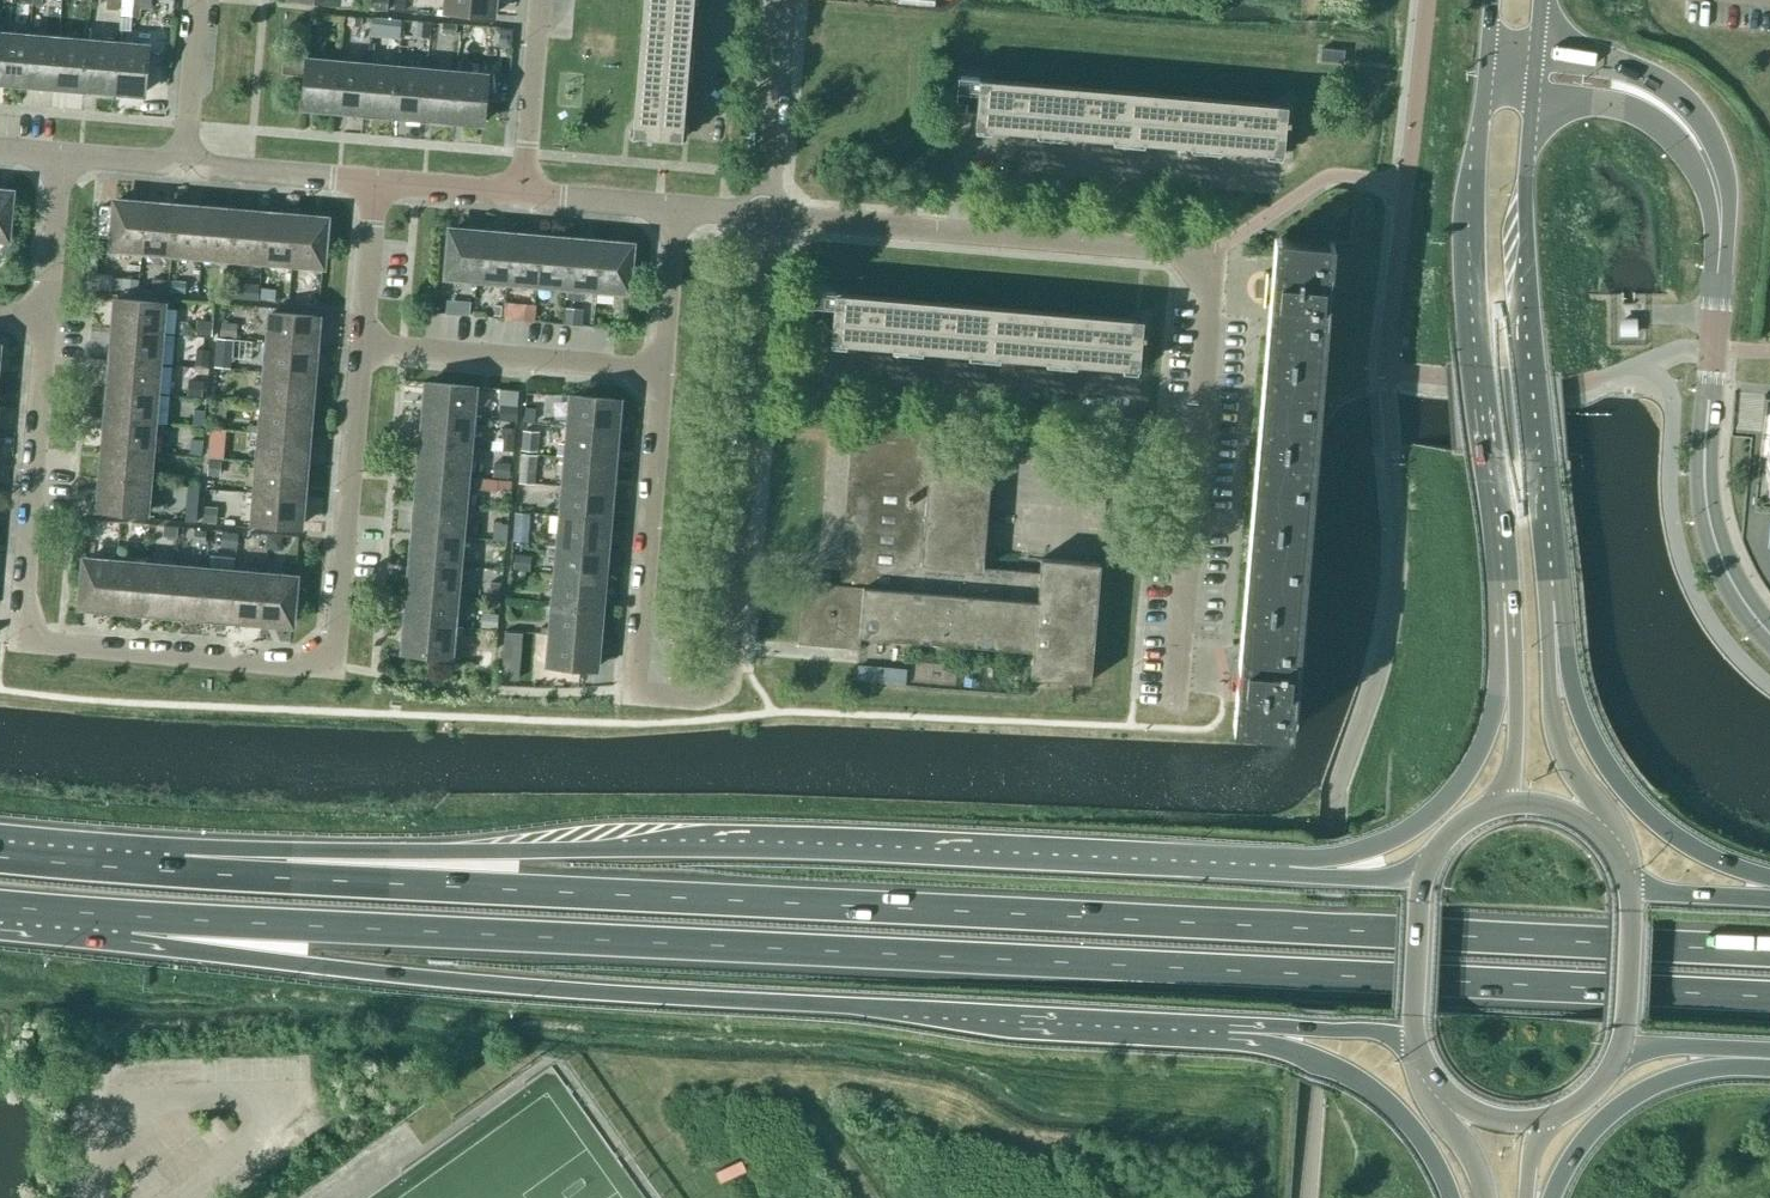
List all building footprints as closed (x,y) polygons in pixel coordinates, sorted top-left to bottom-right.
[(120,29),(131,30),(134,0),(122,0),(120,29)] [(388,0),(368,0),(367,9),(387,11),(388,0)] [(395,10),(405,11),(406,0),(396,0),(395,10)] [(494,0),(447,0),(446,11),(492,15),(494,0)] [(694,0),(650,0),(639,136),(682,139),(694,0)] [(348,16),(347,25),(362,27),(363,18),(348,16)] [(383,18),(381,37),(401,39),(402,20),(383,18)] [(428,54),(431,22),(413,20),(410,52),(428,54)] [(442,23),(441,34),(456,35),(457,24),(442,23)] [(487,44),(488,29),(468,27),(467,43),(487,44)] [(28,37),(0,34),(0,81),(24,83),(28,37)] [(54,85),(58,39),(28,37),(24,83),(54,85)] [(84,88),(88,42),(58,39),(54,85),(84,88)] [(114,90),(118,44),(88,42),(84,88),(114,90)] [(118,44),(114,90),(145,93),(148,47),(118,44)] [(1344,63),(1345,50),(1322,48),(1321,61),(1344,63)] [(284,51),(282,74),(305,76),(307,60),(307,54),(284,51)] [(306,76),(303,106),(333,109),(338,63),(307,60),(305,76),(306,76)] [(338,63),(333,109),(363,112),(367,66),(338,63)] [(367,66),(363,112),(393,114),(397,68),(367,66)] [(397,68),(393,114),(423,117),(427,71),(397,68)] [(427,71),(423,117),(452,120),(457,74),(427,71)] [(457,74),(452,120),(483,122),(487,76),(457,74)] [(1283,154),(1287,111),(981,84),(981,77),(959,75),(958,91),(956,105),(966,106),(965,115),(967,115),(967,113),(977,114),(976,128),(1283,154)] [(4,238),(7,239),(11,192),(0,191),(0,238),(4,238)] [(145,251),(149,205),(118,203),(115,249),(145,251)] [(174,254),(178,208),(149,205),(145,251),(174,254)] [(204,256),(208,210),(178,208),(174,254),(204,256)] [(233,258),(237,212),(208,210),(204,256),(233,258)] [(263,261),(266,215),(237,212),(233,258),(263,261)] [(292,263),(296,217),(266,215),(263,261),(292,263)] [(296,217),(292,263),(323,265),(326,219),(296,217)] [(478,279),(482,232),(451,230),(447,276),(478,279)] [(508,281),(512,235),(482,232),(478,279),(508,281)] [(537,284),(541,238),(512,235),(508,281),(537,284)] [(1260,482),(1307,486),(1328,241),(1281,237),(1278,272),(1265,271),(1262,305),(1275,306),(1260,482)] [(4,238),(3,254),(12,255),(14,239),(7,239),(4,238)] [(567,286),(571,240),(541,238),(537,284),(567,286)] [(597,289),(601,243),(571,240),(567,286),(597,289)] [(601,243),(597,289),(628,291),(632,245),(601,243)] [(112,277),(111,288),(138,291),(139,280),(112,277)] [(186,292),(187,281),(152,278),(151,289),(186,292)] [(249,283),(248,299),(258,300),(259,284),(249,283)] [(275,300),(276,289),(261,287),(260,299),(275,300)] [(1143,326),(836,299),(836,292),(814,290),(813,305),(812,315),(818,321),(812,326),(813,327),(822,320),(832,333),(831,342),(1139,369),(1143,326)] [(320,306),(320,295),(293,293),(292,304),(320,306)] [(619,294),(617,310),(628,311),(629,295),(619,294)] [(115,330),(161,334),(163,303),(117,299),(115,330)] [(505,302),(503,319),(531,322),(532,304),(505,302)] [(566,308),(564,324),(583,325),(584,309),(566,308)] [(268,343),(314,347),(316,316),(270,313),(268,343)] [(212,336),(213,321),(196,320),(195,335),(212,336)] [(1635,333),(1635,321),(1633,321),(1633,322),(1623,322),(1623,321),(1621,321),(1621,334),(1623,334),(1623,333),(1634,332),(1634,333),(1635,333)] [(236,339),(237,323),(221,322),(219,337),(236,339)] [(158,364),(161,334),(115,330),(112,360),(158,364)] [(231,358),(233,341),(217,339),(215,357),(231,358)] [(312,377),(314,347),(268,343),(266,373),(312,377)] [(196,348),(195,366),(209,367),(210,349),(196,348)] [(156,393),(158,364),(112,360),(110,390),(156,393)] [(309,407),(312,377),(266,373),(263,403),(309,407)] [(189,379),(187,396),(202,397),(203,380),(189,379)] [(425,413),(471,417),(474,387),(428,382),(425,413)] [(153,423),(156,393),(110,390),(107,419),(153,423)] [(1765,394),(1735,390),(1731,434),(1751,436),(1742,538),(1745,547),(1752,564),(1762,581),(1769,592),(1769,394),(1765,394)] [(570,426),(616,430),(618,400),(572,396),(570,426)] [(225,417),(226,403),(214,402),(213,416),(225,417)] [(307,436),(309,407),(263,403),(261,433),(307,436)] [(500,405),(500,419),(517,420),(518,406),(500,405)] [(526,407),(524,422),(534,423),(535,408),(526,407)] [(203,428),(205,411),(194,409),(192,427),(203,428)] [(468,447),(471,417),(425,413),(422,443),(468,447)] [(151,453),(153,423),(107,419),(105,449),(151,453)] [(1040,573),(983,568),(992,466),(931,461),(933,428),(853,421),(840,584),(804,582),(799,642),(860,647),(861,636),(1034,650),(1031,677),(1091,681),(1100,563),(1041,558),(1040,573)] [(613,460),(616,430),(570,426),(567,456),(613,460)] [(514,452),(516,428),(503,427),(501,451),(514,452)] [(210,429),(209,448),(224,449),(226,430),(210,429)] [(538,451),(539,432),(523,430),(521,450),(538,451)] [(305,466),(307,436),(261,433),(259,463),(305,466)] [(200,456),(202,440),(191,439),(190,454),(200,456)] [(466,477),(468,447),(422,443),(420,473),(466,477)] [(148,483),(151,453),(105,449),(102,479),(148,483)] [(535,485),(537,455),(520,453),(518,483),(535,485)] [(611,490),(613,460),(567,456),(565,486),(611,490)] [(220,477),(221,461),(208,459),(207,475),(220,477)] [(494,462),(493,477),(509,478),(510,463),(494,462)] [(302,496),(305,466),(259,463),(256,493),(302,496)] [(463,506),(466,477),(420,473),(417,502),(463,506)] [(474,478),(474,489),(496,491),(497,480),(474,478)] [(146,513),(148,483),(102,479),(100,510),(146,513)] [(1287,731),(1307,486),(1260,482),(1245,658),(1233,657),(1230,691),(1242,692),(1239,727),(1287,731)] [(188,486),(187,500),(198,501),(200,487),(188,486)] [(608,519),(611,490),(565,486),(562,515),(608,519)] [(300,527),(302,496),(256,493),(254,523),(300,527)] [(461,536),(463,506),(417,502),(415,532),(461,536)] [(217,524),(218,507),(205,506),(203,523),(217,524)] [(605,549),(608,519),(562,515),(559,545),(605,549)] [(164,525),(163,537),(178,538),(179,527),(164,525)] [(514,526),(513,540),(528,542),(529,528),(514,526)] [(194,529),(193,542),(206,543),(207,530),(194,529)] [(222,532),(221,546),(237,547),(238,534),(222,532)] [(458,566),(461,536),(415,532),(412,562),(458,566)] [(603,579),(605,549),(559,545),(557,575),(603,579)] [(515,554),(513,569),(529,571),(531,556),(515,554)] [(112,609),(116,562),(85,560),(81,606),(112,609)] [(142,611),(145,565),(116,562),(112,609),(142,611)] [(455,596),(458,566),(412,562),(409,592),(455,596)] [(171,613),(175,567),(145,565),(142,611),(171,613)] [(201,616),(205,569),(175,567),(171,613),(201,616)] [(231,618),(235,572),(205,569),(201,616),(231,618)] [(261,621),(265,574),(235,572),(231,618),(261,621)] [(265,574),(261,621),(291,623),(295,577),(265,574)] [(600,609),(603,579),(557,575),(554,605),(600,609)] [(490,582),(489,597),(501,598),(503,583),(490,582)] [(453,626),(455,596),(409,592),(407,622),(453,626)] [(598,638),(600,609),(554,605),(552,635),(598,638)] [(482,612),(481,628),(497,629),(499,614),(482,612)] [(450,656),(453,626),(407,622),(404,652),(450,656)] [(595,669),(598,638),(552,635),(549,665),(595,669)] [(518,660),(503,659),(501,683),(516,685),(518,660)] [(862,668),(861,677),(908,679),(908,670),(862,668)]
